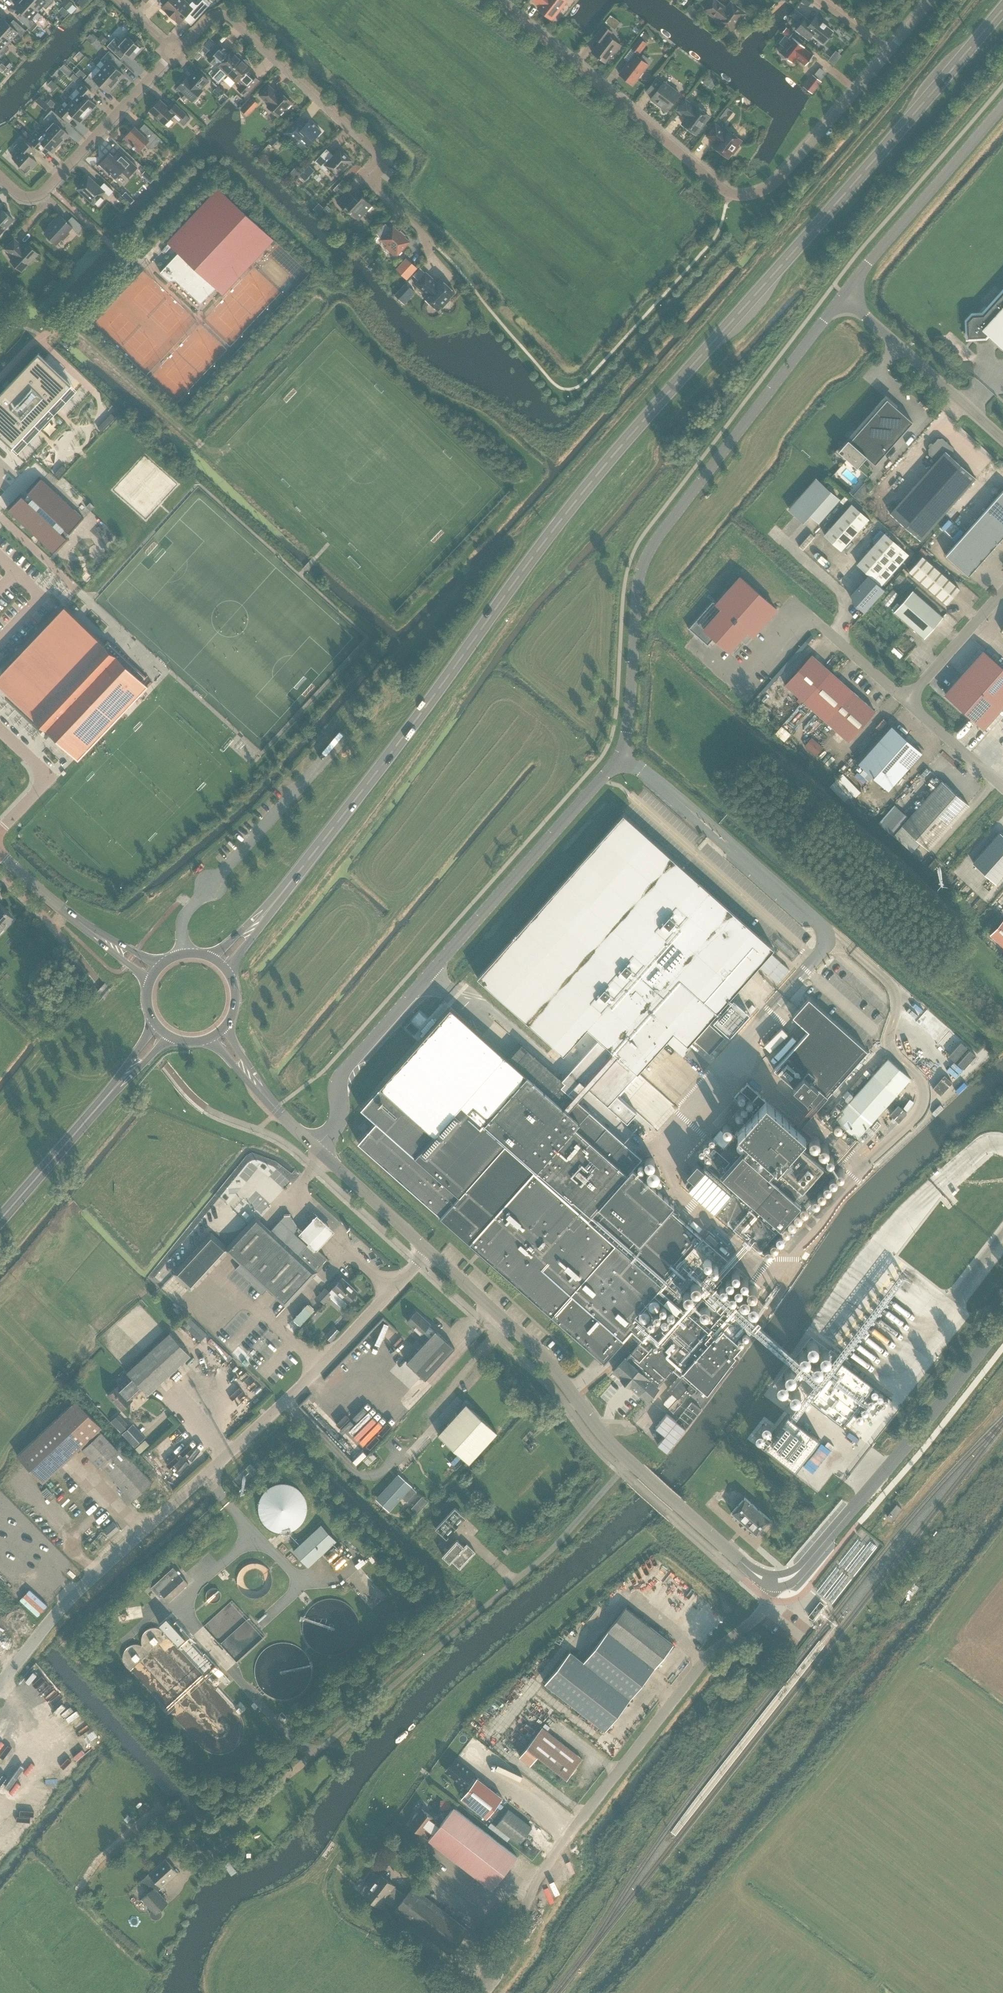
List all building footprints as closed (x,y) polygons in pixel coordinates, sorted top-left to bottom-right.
[(38,11),(26,0),(20,0),(15,6),(21,12),(17,17),(30,29),(35,24),(30,19),(38,11)] [(38,11),(43,6),(46,9),(54,1),(53,0),(26,0),(38,11)] [(69,0),(65,0),(62,4),(68,9),(73,3),(69,0)] [(170,16),(184,0),(160,0),(159,0),(164,5),(162,8),(170,16)] [(179,23),(185,17),(192,24),(209,5),(203,0),(202,0),(198,4),(196,4),(193,1),(189,5),(184,0),(170,16),(179,23)] [(566,0),(533,0),(538,4),(539,4),(541,6),(539,9),(538,8),(538,9),(552,19),(566,0)] [(715,0),(712,0),(705,9),(718,20),(718,21),(717,20),(717,21),(731,32),(745,13),(731,2),(730,3),(731,3),(727,9),(715,0)] [(693,3),(691,6),(696,10),(697,11),(701,6),(699,5),(698,4),(694,1),(693,3)] [(803,16),(795,10),(791,14),(799,21),(803,16)] [(608,19),(605,22),(610,26),(615,19),(611,15),(608,19)] [(823,22),(816,17),(811,23),(806,18),(796,30),(808,39),(812,35),(823,43),(832,31),(822,23),(823,22)] [(10,41),(18,33),(21,36),(26,31),(14,20),(9,25),(3,19),(0,22),(0,32),(10,41)] [(790,22),(786,27),(792,32),(792,31),(795,27),(790,22)] [(621,45),(609,36),(612,32),(603,25),(594,37),(600,41),(592,52),(600,58),(601,58),(606,62),(614,51),(616,52),(621,45)] [(793,32),(792,31),(792,32),(786,27),(782,32),(788,38),(793,32)] [(641,35),(640,36),(645,41),(646,40),(647,39),(650,36),(644,31),(641,34),(641,35)] [(10,41),(0,32),(0,57),(1,58),(6,53),(9,49),(6,46),(10,41)] [(108,40),(102,34),(98,38),(104,44),(108,40)] [(132,59),(144,46),(137,40),(135,43),(126,35),(120,42),(115,37),(107,46),(121,59),(126,53),(132,59)] [(647,43),(639,37),(631,48),(639,54),(647,43)] [(786,58),(793,63),(793,62),(792,62),(796,57),(805,65),(804,65),(805,66),(814,55),(813,54),(813,55),(804,48),(805,47),(792,37),(792,38),(793,38),(785,49),(782,49),(780,51),(780,54),(781,56),(783,58),(786,58)] [(205,55),(217,43),(212,38),(200,50),(205,55)] [(221,45),(208,59),(214,65),(216,62),(220,65),(218,66),(221,69),(213,78),(219,84),(227,75),(231,71),(242,59),(241,57),(242,55),(239,52),(236,53),(233,50),(228,56),(224,53),(227,51),(221,45)] [(101,70),(116,84),(124,75),(117,69),(123,63),(109,51),(101,60),(106,64),(101,70)] [(648,64),(635,55),(619,74),(632,84),(648,64)] [(231,71),(227,75),(236,83),(238,82),(241,85),(238,89),(245,96),(259,81),(251,74),(249,76),(246,73),(251,67),(248,64),(249,62),(246,59),(244,60),(242,59),(231,71)] [(86,75),(80,70),(80,69),(76,74),(82,79),(86,75)] [(108,92),(116,84),(101,70),(96,75),(93,72),(85,80),(97,91),(102,86),(108,92)] [(190,79),(188,77),(178,87),(186,94),(185,95),(192,102),(202,90),(201,89),(209,81),(197,70),(190,79)] [(821,81),(813,75),(804,86),(812,93),(821,81)] [(656,79),(647,91),(653,95),(650,99),(665,110),(670,102),(673,102),(680,94),(664,81),(662,84),(656,79)] [(73,100),(88,114),(96,105),(90,99),(94,94),(82,83),(74,91),(78,95),(73,100)] [(267,107),(278,117),(285,109),(286,110),(292,103),(281,92),(278,95),(274,91),(274,90),(269,85),(259,95),(269,104),(267,107)] [(224,92),(217,86),(213,91),(219,97),(224,92)] [(252,98),(244,107),(250,113),(258,104),(252,98)] [(51,99),(48,102),(47,104),(52,108),(55,104),(51,99)] [(80,122),(88,114),(73,100),(68,105),(65,102),(57,110),(69,121),(74,116),(80,122)] [(170,109),(160,100),(149,111),(164,125),(173,116),(179,122),(186,114),(175,104),(170,109)] [(696,106),(695,107),(686,100),(678,110),(688,118),(683,124),(683,123),(682,124),(696,134),(709,116),(696,106)] [(45,130),(60,144),(69,135),(62,129),(67,124),(52,110),(44,119),(50,125),(45,130)] [(723,113),(721,116),(720,117),(719,118),(725,123),(728,120),(729,118),(729,117),(723,113)] [(307,146),(321,131),(310,120),(305,125),(303,123),(300,126),(295,122),(303,114),(302,114),(284,133),(295,143),(299,138),(307,146)] [(139,130),(135,127),(124,138),(139,152),(146,144),(150,149),(153,148),(161,140),(145,124),(139,130)] [(707,135),(714,141),(715,140),(718,142),(715,147),(713,146),(728,158),(741,140),(726,129),(724,131),(715,124),(707,135)] [(23,128),(19,133),(23,137),(24,136),(27,133),(23,129),(23,128)] [(60,144),(45,130),(41,135),(36,130),(32,134),(34,135),(29,140),(41,151),(46,146),(52,152),(60,144)] [(269,144),(270,145),(272,147),(278,141),(274,138),(269,144)] [(23,140),(21,142),(19,141),(14,146),(14,149),(18,153),(13,158),(22,166),(19,169),(26,175),(37,162),(31,156),(35,151),(23,140)] [(337,177),(352,161),(340,149),(333,156),(330,156),(324,151),(314,162),(325,172),(328,169),(337,177)] [(119,150),(114,156),(110,153),(100,164),(115,179),(122,172),(127,176),(129,176),(138,167),(119,150)] [(301,176),(301,177),(305,181),(315,170),(309,165),(300,175),(301,176)] [(142,174),(142,175),(143,176),(150,183),(154,179),(145,171),(144,172),(143,173),(142,174)] [(89,177),(78,189),(94,204),(105,192),(109,196),(114,191),(104,183),(100,187),(89,177)] [(338,184),(333,189),(337,193),(346,184),(342,180),(338,184)] [(274,239),(219,188),(168,242),(179,253),(161,272),(170,281),(173,277),(201,304),(216,288),(223,294),(274,239)] [(373,206),(362,196),(358,201),(348,191),(337,203),(343,209),(345,207),(349,210),(349,211),(358,220),(367,210),(369,211),(373,206)] [(118,194),(116,196),(115,197),(120,202),(123,198),(118,194)] [(313,209),(315,211),(318,213),(323,208),(323,207),(321,205),(319,203),(313,209)] [(327,205),(322,210),(327,213),(330,210),(331,209),(327,205)] [(3,210),(0,213),(0,235),(14,220),(3,210)] [(68,232),(72,228),(78,234),(84,227),(72,217),(67,222),(59,214),(53,221),(54,222),(44,233),(57,245),(62,239),(63,240),(70,233),(68,232)] [(393,226),(391,228),(385,223),(377,233),(382,238),(381,239),(387,245),(385,247),(392,254),(396,254),(398,255),(410,242),(404,237),(406,235),(401,231),(399,232),(393,226)] [(38,254),(27,243),(23,247),(14,239),(5,249),(14,257),(10,261),(22,272),(38,254)] [(370,242),(368,244),(366,245),(365,247),(370,251),(374,246),(370,242)] [(437,283),(426,272),(415,284),(426,295),(424,297),(438,310),(442,307),(443,307),(450,299),(450,298),(455,292),(441,279),(437,283)] [(412,287),(406,282),(401,287),(407,293),(412,287)] [(1002,347),(1002,291),(982,314),(972,314),(967,320),(967,329),(970,331),(968,334),(972,338),(974,335),(977,338),(985,337),(988,334),(1002,347)] [(0,394),(0,435),(13,447),(72,385),(38,354),(39,353),(0,394)] [(838,451),(868,477),(869,477),(859,468),(864,463),(862,461),(866,456),(875,464),(913,422),(887,399),(850,441),(848,439),(838,451)] [(920,540),(976,477),(951,455),(953,452),(953,448),(942,438),(938,438),(928,449),(929,454),(937,461),(890,513),(920,540)] [(168,469),(160,478),(174,490),(182,481),(168,469)] [(84,518),(41,478),(27,493),(28,494),(25,497),(22,495),(9,510),(55,553),(68,538),(66,536),(69,532),(70,533),(84,518)] [(816,479),(789,509),(803,521),(809,514),(818,522),(839,499),(816,479)] [(156,483),(148,491),(162,504),(170,495),(156,483)] [(147,493),(139,502),(152,514),(160,505),(147,493)] [(996,499),(986,510),(1002,526),(1002,506),(996,499)] [(841,549),(868,519),(852,504),(825,535),(841,549)] [(976,521),(999,542),(1002,537),(1002,526),(986,510),(976,521)] [(976,521),(966,533),(989,553),(999,542),(976,521)] [(966,533),(956,544),(979,564),(989,553),(966,533)] [(868,576),(852,594),(852,601),(864,611),(884,589),(877,584),(878,582),(881,584),(908,554),(885,534),(858,564),(873,578),(872,579),(868,576)] [(969,576),(979,564),(956,544),(946,555),(969,576)] [(946,604),(960,589),(922,556),(909,571),(946,604)] [(713,601),(689,628),(708,646),(709,645),(708,644),(714,638),(728,651),(740,638),(752,649),(763,635),(757,630),(776,608),(741,577),(716,604),(713,601)] [(943,617),(913,590),(894,612),(924,638),(943,617)] [(104,644),(64,606),(2,672),(33,702),(26,710),(78,760),(120,715),(138,696),(140,693),(140,694),(152,682),(150,681),(144,687),(140,684),(146,677),(108,641),(108,640),(104,644)] [(959,679),(997,712),(1002,706),(1002,669),(983,651),(959,679)] [(812,655),(785,685),(849,741),(875,711),(812,655)] [(997,712),(959,679),(945,694),(983,728),(997,712)] [(922,752),(892,725),(858,763),(888,790),(922,752)] [(817,757),(824,747),(812,737),(804,747),(817,757)] [(969,805),(942,781),(931,794),(929,792),(924,796),(926,798),(902,826),(929,850),(969,805)] [(688,1045),(774,949),(623,814),(477,977),(564,1055),(580,1036),(587,1028),(637,1073),(673,1032),(688,1045)] [(1000,833),(973,863),(996,883),(1002,875),(1002,835),(1000,833)] [(929,866),(933,870),(940,862),(935,858),(929,866)] [(994,899),(982,915),(990,922),(1002,906),(994,899)] [(4,927),(5,929),(12,921),(11,920),(13,918),(0,906),(0,932),(4,927)] [(989,934),(1002,947),(1002,919),(989,934)] [(867,1051),(808,998),(792,1016),(808,1031),(773,1069),(816,1107),(867,1051)] [(376,1122),(358,1142),(441,1216),(441,1217),(450,1225),(589,1349),(589,1350),(590,1351),(590,1350),(597,1356),(596,1356),(597,1357),(598,1357),(604,1362),(630,1332),(640,1341),(630,1352),(615,1369),(615,1368),(613,1370),(614,1370),(622,1377),(621,1379),(629,1386),(630,1385),(639,1393),(639,1392),(640,1393),(640,1395),(645,1399),(647,1398),(648,1399),(659,1387),(658,1385),(672,1368),(680,1375),(668,1388),(673,1393),(664,1403),(674,1412),(684,1400),(694,1389),(696,1391),(700,1386),(702,1388),(727,1361),(707,1345),(713,1337),(733,1354),(742,1343),(736,1338),(745,1328),(748,1331),(756,1322),(753,1319),(754,1319),(740,1307),(727,1322),(719,1316),(728,1305),(726,1303),(729,1298),(730,1299),(731,1299),(732,1299),(733,1299),(734,1298),(735,1298),(736,1297),(736,1296),(736,1295),(736,1294),(736,1293),(735,1292),(734,1291),(734,1290),(735,1291),(736,1291),(737,1292),(738,1292),(739,1292),(740,1292),(740,1291),(741,1291),(741,1290),(742,1290),(742,1289),(742,1288),(742,1287),(742,1286),(741,1285),(740,1284),(739,1284),(740,1283),(741,1284),(742,1285),(743,1285),(744,1285),(745,1285),(746,1285),(747,1284),(747,1283),(748,1282),(748,1281),(748,1280),(748,1279),(747,1278),(746,1277),(745,1277),(746,1276),(739,1270),(739,1271),(738,1271),(738,1270),(737,1270),(736,1270),(736,1269),(735,1269),(734,1269),(734,1270),(733,1270),(732,1270),(732,1271),(731,1272),(731,1273),(731,1274),(731,1275),(732,1276),(732,1277),(733,1277),(734,1277),(733,1278),(732,1278),(732,1277),(731,1277),(730,1276),(729,1276),(728,1276),(728,1277),(727,1277),(726,1278),(725,1279),(725,1280),(725,1281),(725,1282),(726,1282),(726,1283),(727,1284),(728,1284),(727,1285),(726,1285),(726,1284),(725,1284),(725,1283),(724,1283),(723,1283),(722,1283),(721,1284),(720,1285),(720,1286),(719,1286),(719,1287),(719,1288),(710,1290),(706,1286),(715,1276),(722,1282),(734,1268),(702,1239),(702,1238),(670,1209),(674,1205),(633,1168),(642,1158),(630,1148),(637,1139),(607,1113),(600,1121),(561,1087),(565,1083),(528,1049),(514,1065),(450,1008),(380,1088),(380,1087),(361,1109),(376,1122)] [(936,1034),(944,1025),(927,1008),(918,1017),(936,1034)] [(724,1037),(709,1023),(694,1040),(709,1053),(724,1037)] [(957,1039),(949,1047),(952,1050),(947,1056),(965,1073),(978,1059),(957,1039)] [(878,1058),(869,1051),(850,1073),(858,1080),(878,1058)] [(888,1058),(835,1118),(857,1138),(911,1078),(888,1058)] [(941,1095),(953,1082),(944,1075),(932,1088),(941,1095)] [(805,1135),(766,1100),(688,1187),(764,1254),(765,1254),(835,1175),(798,1143),(805,1135)] [(260,1220),(257,1217),(228,1249),(212,1234),(175,1274),(191,1289),(226,1252),(228,1254),(231,1252),(242,1262),(235,1269),(262,1294),(269,1287),(277,1295),(276,1296),(285,1305),(316,1272),(316,1271),(327,1259),(319,1251),(317,1249),(311,1249),(298,1237),(294,1233),(298,1228),(290,1215),(285,1216),(270,1232),(259,1222),(260,1220)] [(312,1222),(298,1237),(311,1249),(317,1249),(319,1251),(330,1239),(336,1233),(317,1216),(312,1222)] [(359,1292),(342,1277),(332,1288),(348,1303),(359,1292)] [(331,1296),(324,1289),(316,1296),(324,1304),(331,1296)] [(308,1303),(305,1306),(293,1319),(300,1326),(315,1310),(308,1303)] [(426,1380),(455,1348),(436,1330),(435,1331),(429,1325),(430,1324),(416,1311),(407,1321),(421,1334),(423,1331),(429,1337),(406,1362),(426,1380)] [(201,1343),(208,1336),(191,1320),(184,1328),(201,1343)] [(336,1336),(331,1331),(325,1337),(330,1342),(336,1336)] [(132,1399),(143,1389),(148,1395),(191,1356),(170,1333),(127,1372),(131,1376),(120,1385),(119,1384),(108,1395),(116,1404),(117,1404),(122,1409),(133,1399),(132,1399)] [(874,1385),(842,1361),(811,1401),(843,1425),(874,1385)] [(102,1427),(96,1421),(76,1400),(17,1455),(43,1483),(81,1447),(83,1448),(82,1449),(98,1467),(101,1465),(133,1500),(152,1482),(120,1447),(118,1449),(102,1431),(101,1432),(99,1430),(102,1427)] [(466,1404),(450,1421),(438,1434),(469,1462),(497,1432),(466,1404)] [(327,1432),(336,1422),(319,1407),(310,1417),(327,1432)] [(129,1425),(119,1414),(111,1421),(121,1432),(129,1425)] [(820,1438),(788,1414),(763,1446),(795,1471),(820,1438)] [(132,1425),(123,1434),(135,1447),(144,1439),(132,1425)] [(149,1444),(145,1439),(135,1448),(140,1453),(149,1444)] [(350,1439),(341,1447),(353,1459),(362,1451),(350,1439)] [(253,1475),(257,1471),(250,1464),(246,1468),(253,1475)] [(253,1476),(245,1467),(235,1476),(244,1485),(253,1476)] [(380,1501),(389,1509),(401,1496),(407,1501),(416,1491),(400,1476),(395,1482),(395,1481),(388,1488),(390,1490),(380,1501)] [(287,1484),(283,1483),(279,1484),(274,1485),(271,1487),(267,1489),(264,1492),(262,1496),(260,1500),(259,1504),(258,1508),(259,1512),(260,1516),(262,1520),(264,1524),(267,1527),(271,1529),(274,1531),(279,1532),(283,1533),(287,1532),(291,1531),(295,1529),(299,1527),(302,1524),(304,1520),(306,1516),(307,1512),(307,1508),(307,1504),(306,1500),(304,1496),(302,1492),(299,1489),(295,1487),(291,1485),(287,1484)] [(86,1491),(80,1494),(83,1500),(89,1497),(86,1491)] [(769,1520),(770,1519),(745,1497),(731,1512),(756,1534),(757,1534),(769,1520)] [(902,1508),(897,1504),(887,1516),(892,1520),(902,1508)] [(444,1511),(445,1525),(444,1525),(444,1527),(438,1528),(439,1538),(445,1537),(445,1534),(452,1533),(451,1527),(457,1527),(457,1525),(461,1524),(459,1509),(444,1511)] [(120,1529),(113,1521),(103,1529),(110,1537),(120,1529)] [(336,1540),(321,1524),(292,1550),(308,1566),(336,1540)] [(460,1568),(475,1552),(467,1543),(464,1546),(457,1539),(442,1555),(450,1562),(452,1560),(460,1568)] [(69,1546),(64,1553),(74,1560),(79,1554),(69,1546)] [(364,1571),(372,1566),(369,1562),(361,1566),(364,1571)] [(188,1583),(179,1573),(172,1580),(166,1574),(152,1587),(160,1596),(163,1596),(164,1595),(169,1601),(188,1583)] [(605,1730),(673,1644),(626,1607),(607,1630),(608,1631),(595,1647),(583,1662),(569,1651),(544,1683),(605,1730)] [(530,1764),(538,1755),(567,1778),(582,1759),(542,1727),(519,1756),(530,1764)] [(471,1738),(464,1748),(485,1763),(492,1752),(471,1738)] [(479,1812),(487,1818),(488,1817),(503,1797),(477,1777),(476,1778),(468,1789),(461,1797),(479,1812)] [(0,1783),(0,1801),(9,1790),(0,1783)] [(450,1808),(449,1799),(439,1800),(440,1809),(450,1808)] [(440,1824),(432,1834),(428,1839),(492,1889),(517,1856),(454,1807),(440,1824)] [(432,1834),(440,1824),(432,1818),(433,1817),(422,1809),(418,1813),(417,1812),(415,1813),(413,1815),(412,1817),(412,1819),(413,1820),(410,1824),(421,1833),(425,1828),(432,1834)] [(532,1828),(508,1809),(496,1825),(520,1844),(532,1828)] [(487,1818),(479,1812),(476,1817),(484,1823),(488,1817),(487,1818)] [(397,1846),(394,1843),(389,1844),(386,1848),(386,1852),(390,1856),(394,1856),(399,1851),(397,1846)] [(141,1881),(150,1891),(140,1900),(141,1901),(143,1899),(152,1909),(151,1910),(150,1913),(151,1916),(153,1918),(156,1919),(159,1918),(161,1916),(162,1913),(161,1910),(160,1909),(167,1903),(157,1891),(178,1873),(165,1859),(141,1881)] [(381,1874),(371,1887),(369,1885),(367,1885),(365,1886),(363,1888),(363,1890),(364,1892),(365,1894),(365,1895),(378,1905),(383,1898),(396,1908),(394,1910),(401,1915),(400,1916),(400,1917),(399,1917),(399,1918),(399,1919),(399,1920),(399,1921),(399,1922),(399,1923),(400,1924),(401,1925),(401,1926),(402,1926),(402,1927),(407,1920),(449,1953),(468,1930),(413,1887),(406,1896),(393,1886),(394,1885),(381,1874)]
